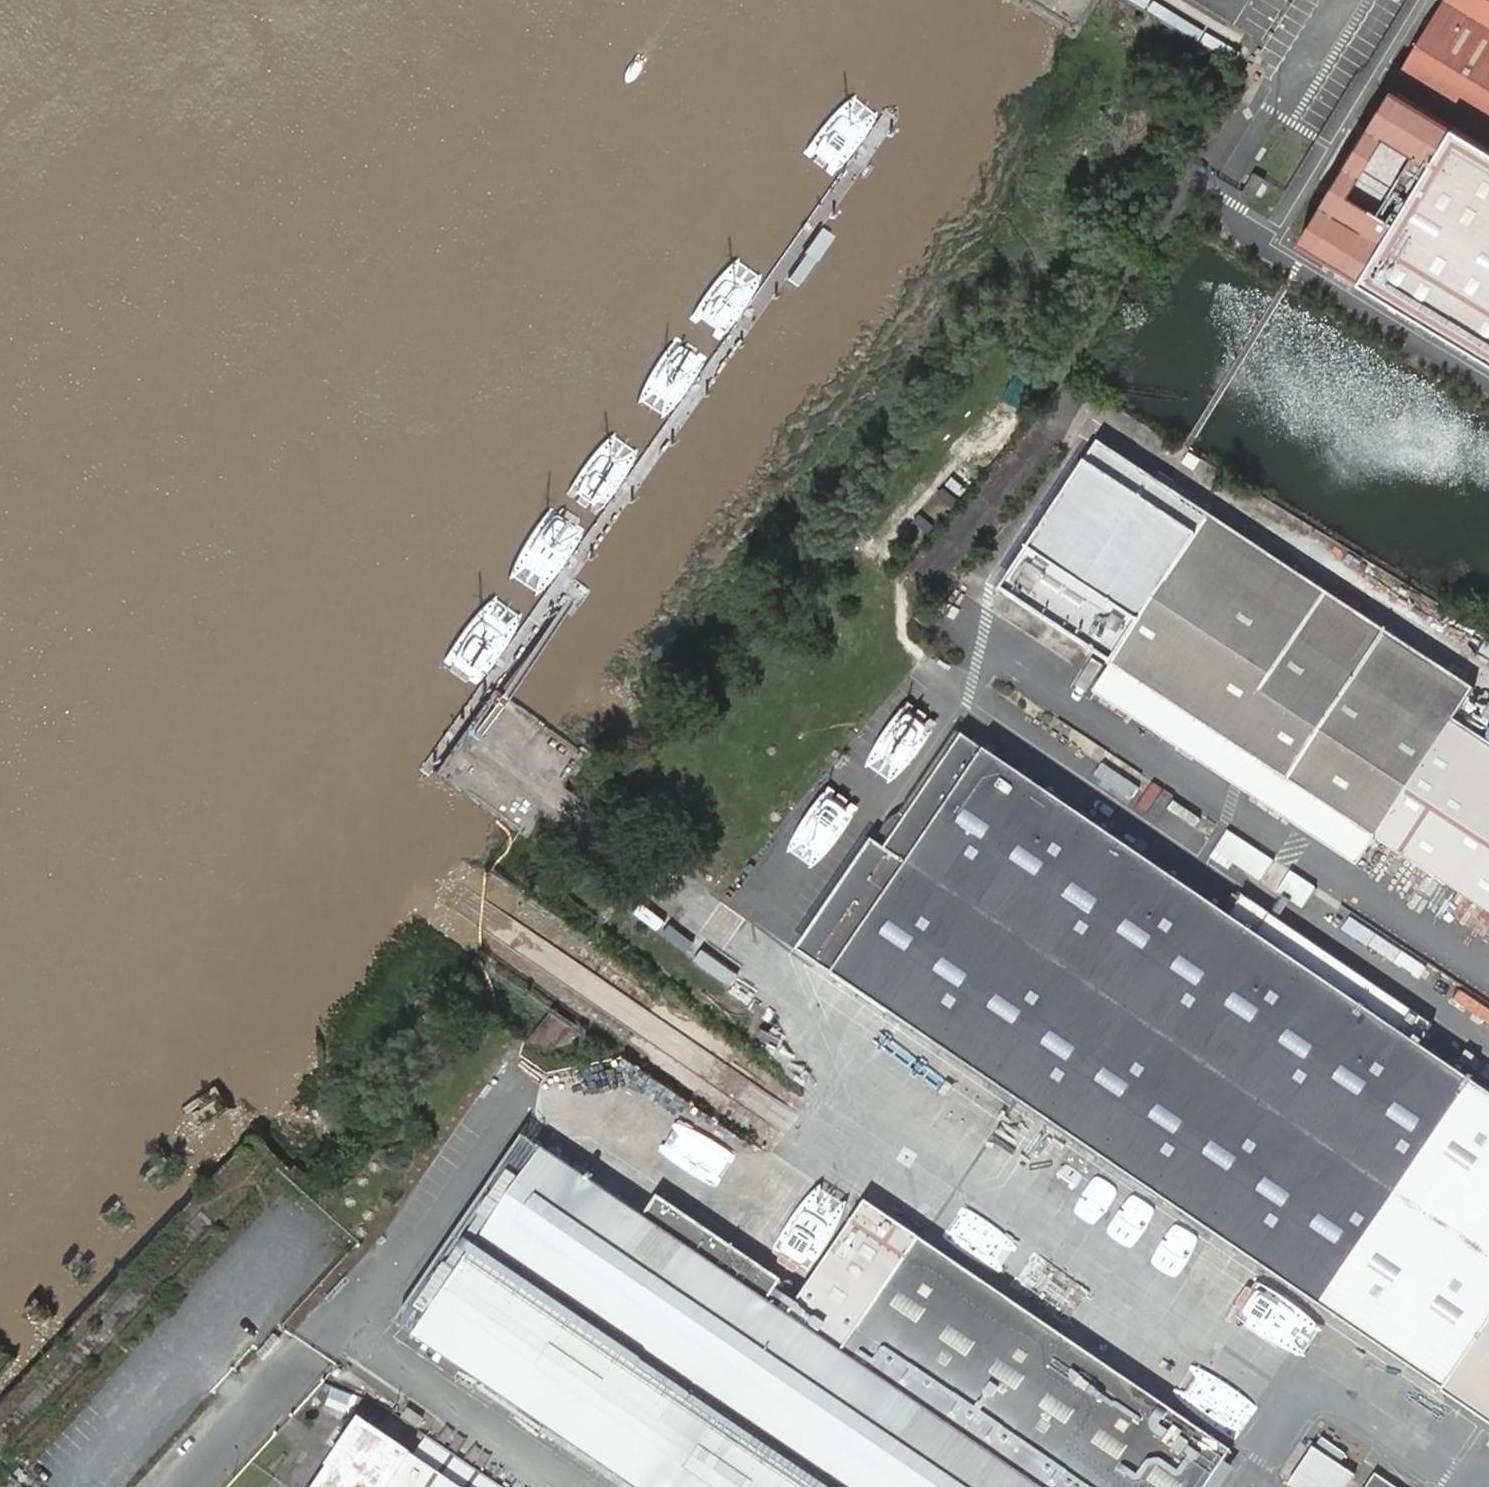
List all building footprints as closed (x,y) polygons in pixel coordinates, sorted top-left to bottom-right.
[(1386,94),(1291,251),(1353,289),(1488,371),(1488,0),(1443,0),(1386,94)] [(1268,180),(1258,174),(1248,190),(1256,196),(1268,180)] [(1098,446),(1002,592),(1488,909),(1488,740),(1460,721),(1478,693),(1098,446)] [(1488,1416),(1488,1082),(1428,1041),(1440,1022),(1251,893),(1235,917),(970,736),(893,848),(874,835),(799,944),(1488,1416)] [(1231,788),(1338,850),(1347,835),(1321,820),(1329,807),(1247,760),(1231,788)] [(1225,832),(1213,852),(1260,880),(1272,859),(1225,832)] [(547,1011),(524,1044),(545,1059),(568,1026),(547,1011)] [(544,1151),(435,1310),(428,1321),(417,1337),(448,1358),(492,1388),(485,1398),(496,1406),(503,1396),(626,1480),(637,1486),(1211,1486),(1237,1450),(873,1198),(797,1313),(544,1151)] [(361,1420),(348,1438),(341,1448),(331,1464),(333,1466),(318,1486),(501,1486),(453,1454),(426,1436),(413,1456),(378,1432),(368,1425),(361,1420)] [(1366,1465),(1320,1438),(1290,1486),(1353,1486),(1366,1465)] [(1368,1486),(1394,1486),(1375,1475),(1368,1486)]
